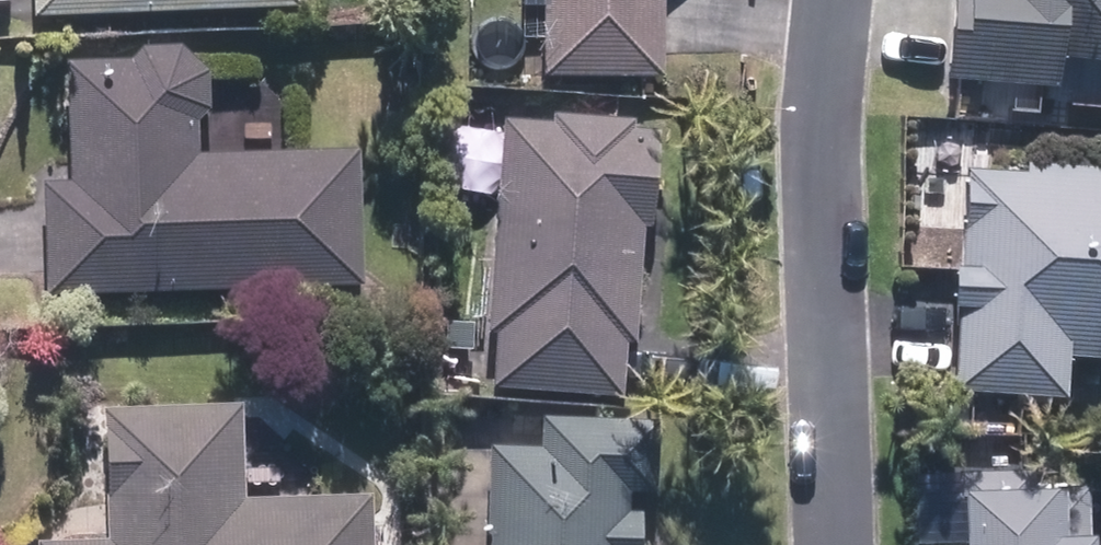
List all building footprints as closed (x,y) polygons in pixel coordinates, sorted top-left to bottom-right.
[(558,56),(658,60),(661,0),(561,0),(558,56)] [(953,64),(1043,68),(1044,42),(1100,44),(1100,0),(955,0),(953,64)] [(47,175),(49,273),(333,267),(333,244),(367,244),(365,132),(198,135),(197,66),(69,69),(72,174),(47,175)] [(672,104),(507,99),(499,361),(636,365),(643,166),(669,167),(672,104)] [(970,159),(965,374),(1061,376),(1062,343),(1100,344),(1100,162),(970,159)] [(41,538),(41,544),(366,544),(366,493),(272,493),(271,406),(108,407),(109,538),(41,538)] [(492,442),(490,544),(633,544),(633,538),(667,538),(669,445),(492,442)] [(958,481),(962,544),(1089,544),(1085,474),(958,481)]
